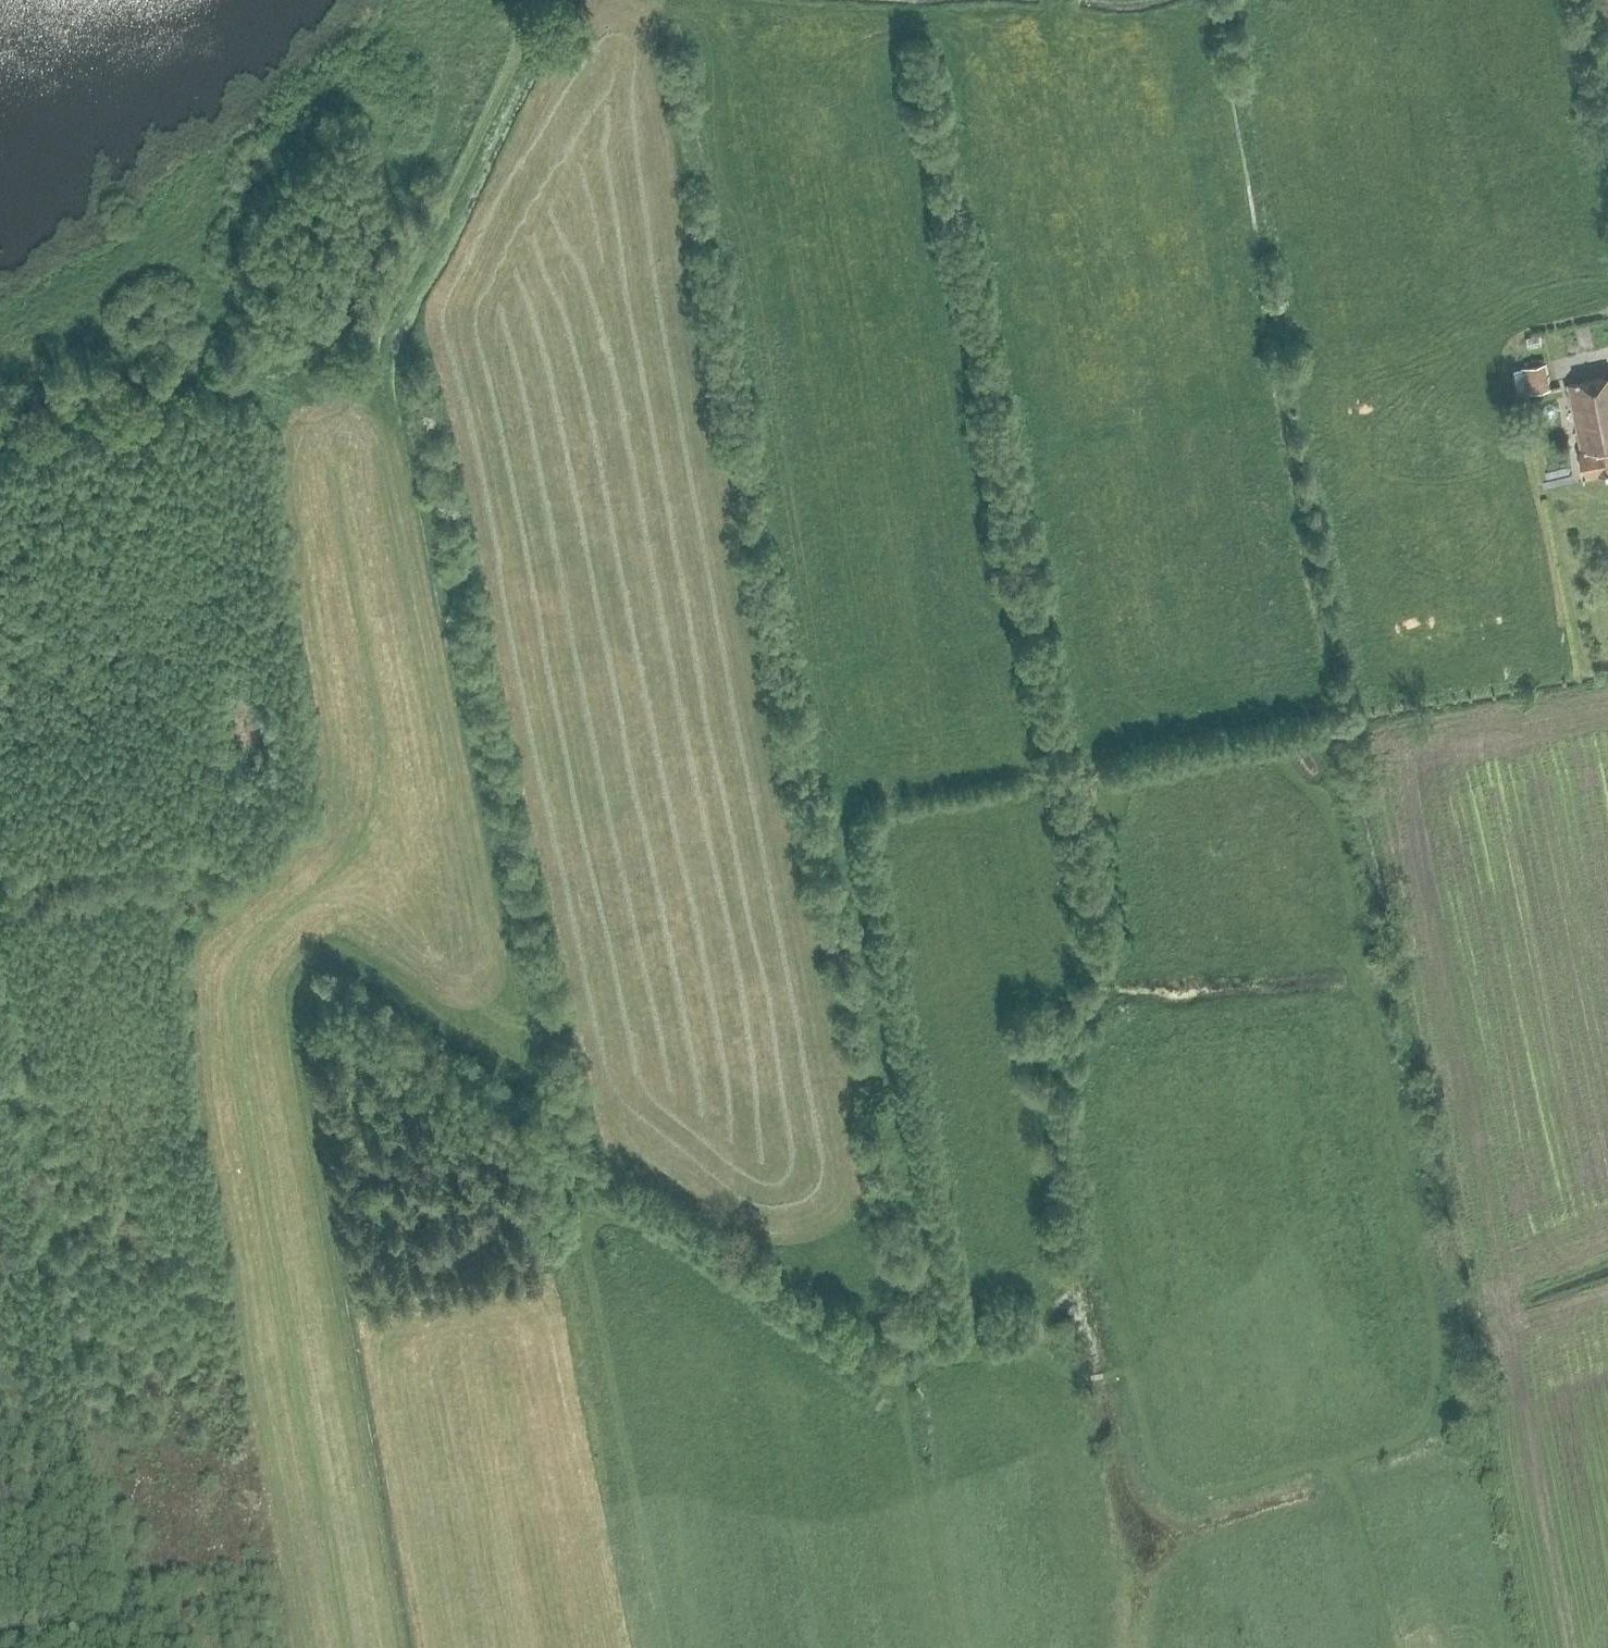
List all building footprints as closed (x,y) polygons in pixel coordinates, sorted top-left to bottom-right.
[(1522,367),(1527,393),(1550,389),(1545,362),(1522,367)] [(1569,384),(1581,450),(1578,451),(1583,475),(1595,473),(1596,475),(1607,472),(1607,377),(1569,384)]
